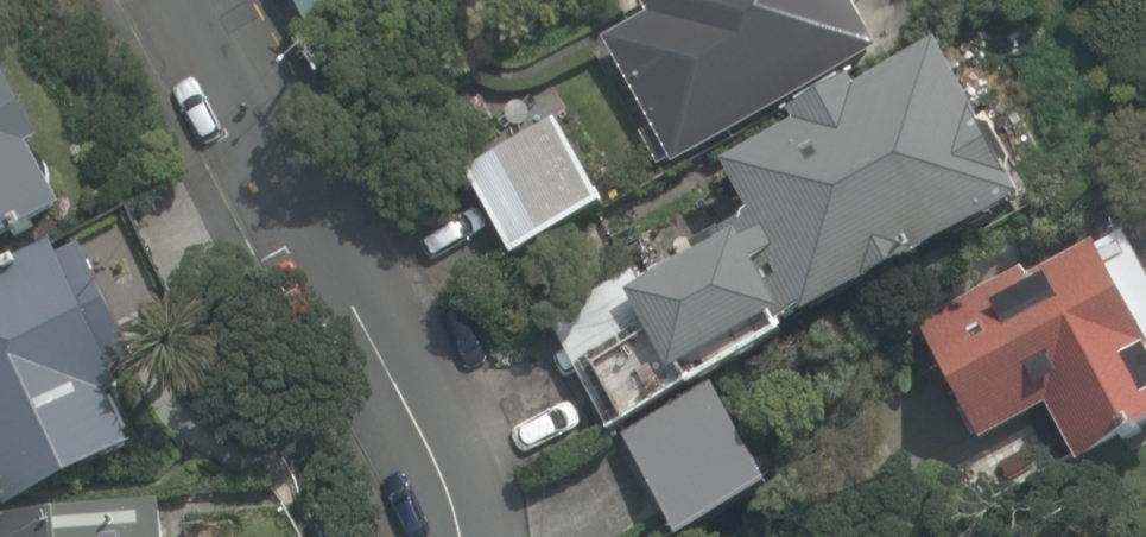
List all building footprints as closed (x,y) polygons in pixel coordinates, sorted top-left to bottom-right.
[(325,22),(369,0),(313,0),(325,22)] [(865,0),(647,0),(654,14),(614,36),(681,156),(888,42),(865,0)] [(1014,201),(942,53),(722,160),(794,307),(1014,201)] [(0,62),(0,237),(66,208),(0,62)] [(599,205),(553,115),(459,163),(505,253),(599,205)] [(920,323),(979,438),(1046,403),(1076,462),(1145,426),(1145,342),(1092,236),(920,323)] [(730,238),(627,291),(665,365),(769,313),(730,238)] [(73,239),(0,274),(0,490),(4,498),(122,441),(94,384),(133,365),(73,239)] [(705,388),(621,435),(676,532),(760,486),(705,388)] [(0,518),(0,536),(162,536),(158,501),(0,518)]
